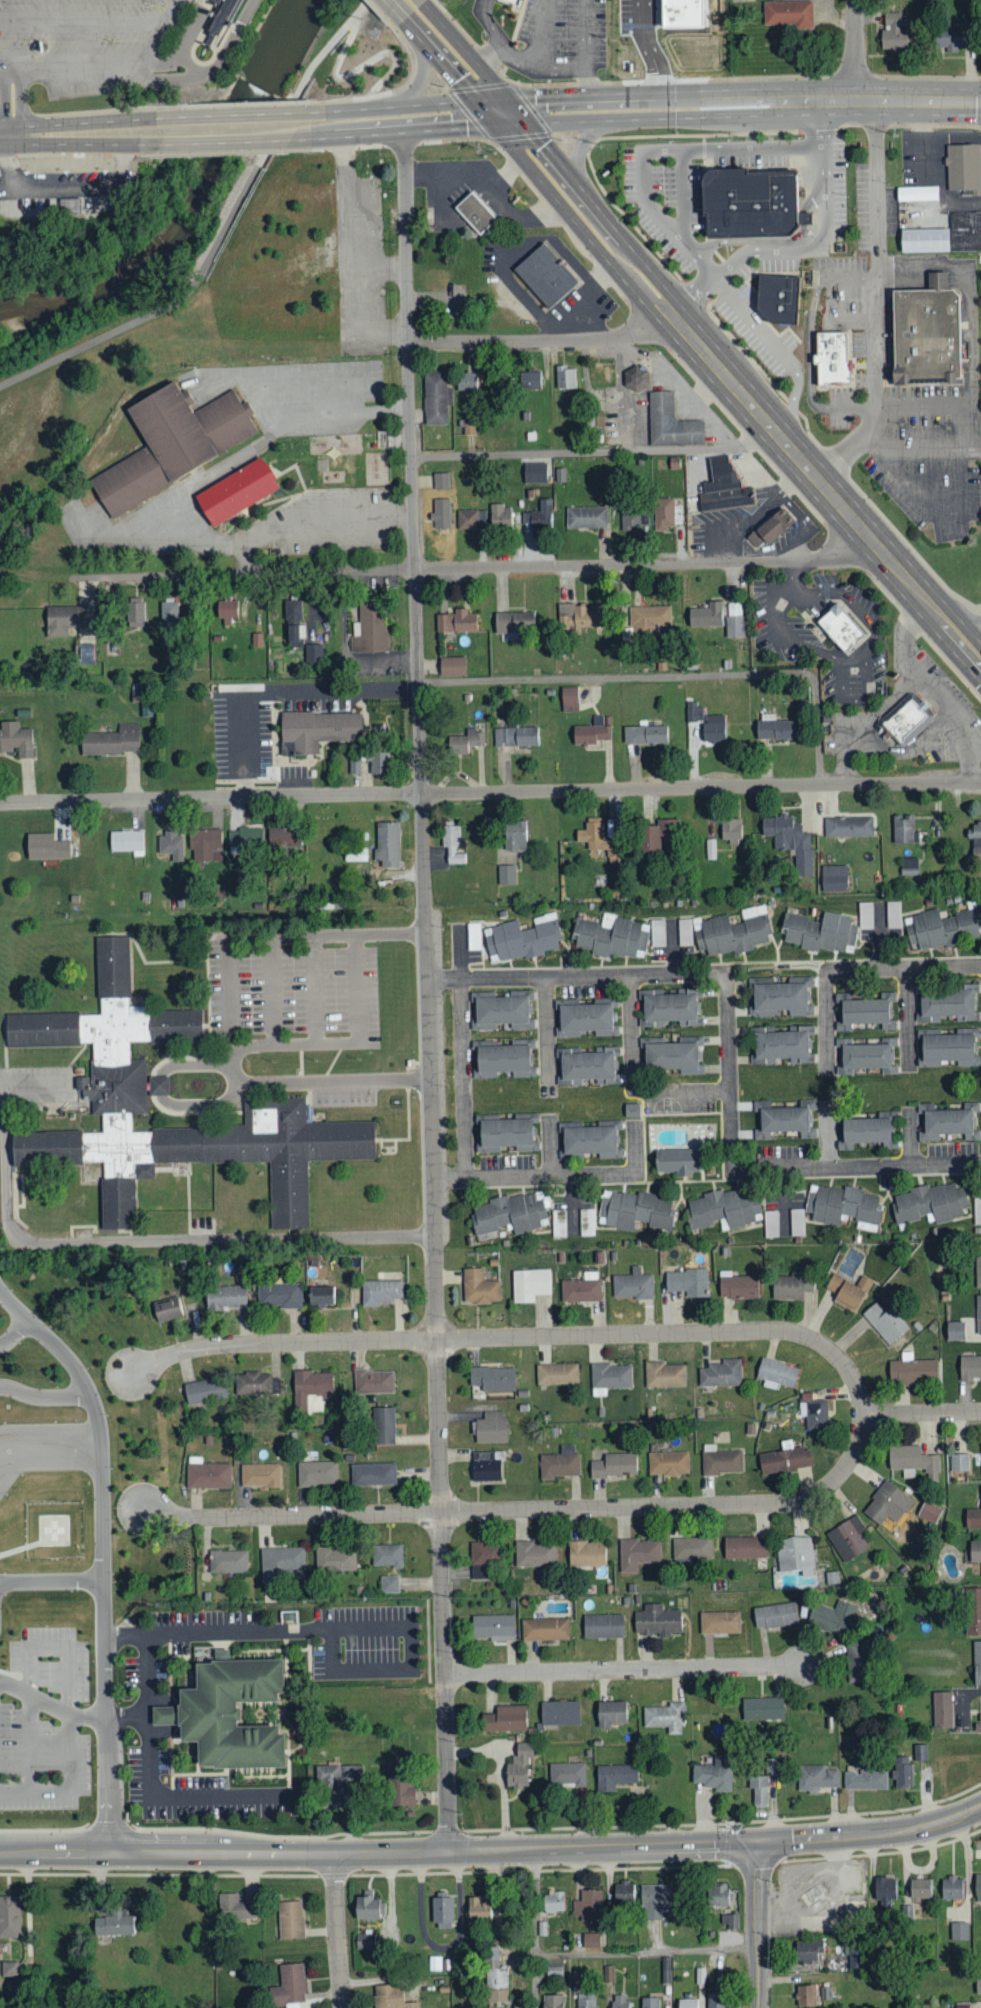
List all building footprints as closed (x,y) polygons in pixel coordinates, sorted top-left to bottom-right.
[(217,7),(205,0),(241,0),(218,39),(214,37),(206,50),(200,46),(208,33),(203,30),(217,7)] [(660,31),(660,0),(702,0),(702,31),(660,31)] [(794,30),(813,29),(812,1),(763,2),(764,25),(794,24),(794,30)] [(901,13),(884,13),(884,30),(880,30),(881,51),(906,51),(906,30),(901,30),(901,13)] [(937,50),(965,49),(964,28),(936,29),(937,50)] [(948,145),(980,144),(980,196),(962,197),(961,189),(949,190),(948,145)] [(705,235),(704,168),(797,166),(799,224),(789,233),(705,235)] [(897,200),(897,186),(938,185),(938,199),(897,200)] [(454,206),(471,189),(497,217),(480,233),(454,206)] [(58,196),(59,210),(79,209),(79,196),(58,196)] [(949,213),(980,212),(980,249),(901,251),(900,228),(949,227),(949,213)] [(511,270),(543,241),(579,280),(547,309),(511,270)] [(769,321),(755,307),(756,271),(801,274),(798,323),(769,321)] [(893,287),(894,382),(960,381),(960,295),(954,287),(893,287)] [(818,384),(818,331),(850,330),(851,384),(818,384)] [(556,368),(556,390),(576,389),(575,367),(556,368)] [(625,390),(648,390),(648,369),(625,369),(625,390)] [(541,371),(514,372),(515,390),(541,390),(541,371)] [(452,389),(446,389),(446,373),(424,373),(423,425),(447,426),(447,406),(452,406),(452,389)] [(456,374),(456,391),(476,391),(476,373),(456,374)] [(124,407),(172,378),(180,391),(186,387),(193,399),(185,403),(191,413),(233,388),(237,395),(244,391),(256,412),(251,415),(260,430),(112,518),(89,479),(147,444),(124,407)] [(649,392),(650,447),(704,445),(703,421),(674,422),(674,392),(649,392)] [(475,435),(475,420),(464,420),(464,435),(475,435)] [(194,494),(212,525),(278,487),(273,479),(275,477),(266,462),(264,463),(259,455),(194,494)] [(700,512),(754,505),(752,489),(736,491),(732,456),(709,459),(712,483),(702,484),(704,496),(698,496),(700,512)] [(523,484),(547,484),(546,464),(523,464),(523,484)] [(434,490),(449,490),(449,473),(433,473),(434,490)] [(435,529),(451,529),(450,499),(434,500),(435,529)] [(551,499),(539,500),(540,512),(523,512),(524,528),(551,527),(551,499)] [(490,505),(489,530),(510,530),(510,506),(490,505)] [(606,507),(566,508),(567,528),(607,528),(606,507)] [(622,532),(646,531),(645,507),(621,508),(622,532)] [(764,542),(767,546),(793,523),(780,508),(747,538),(757,548),(764,542)] [(458,530),(486,531),(486,511),(458,510),(458,530)] [(237,600),(215,601),(216,624),(230,624),(230,618),(238,618),(237,600)] [(301,600),(285,601),(285,626),(302,626),(301,600)] [(818,619),(830,608),(828,607),(836,600),(843,608),(842,609),(863,633),(844,649),(818,619)] [(386,652),(384,601),(359,602),(359,623),(351,623),(353,654),(386,652)] [(708,608),(688,609),(688,628),(722,627),(722,602),(707,602),(708,608)] [(160,603),(161,622),(178,622),(178,603),(160,603)] [(726,603),(727,639),(743,638),(742,603),(726,603)] [(145,627),(144,604),(124,604),(125,627),(145,627)] [(600,605),(558,605),(559,629),(600,628),(600,605)] [(46,638),(66,638),(66,628),(86,628),(85,606),(45,607),(46,638)] [(671,607),(630,608),(630,632),(623,632),(623,638),(653,637),(653,627),(671,626),(671,607)] [(436,615),(436,633),(477,632),(476,614),(468,614),(467,609),(454,610),(454,615),(436,615)] [(533,612),(495,613),(495,633),(533,632),(533,612)] [(287,648),(302,648),(302,639),(305,639),(304,627),(286,628),(287,648)] [(263,648),(263,634),(251,634),(252,648),(263,648)] [(78,663),(93,663),(93,645),(78,646),(78,663)] [(304,645),(305,662),(322,662),(322,645),(304,645)] [(440,676),(466,676),(465,656),(439,657),(440,676)] [(562,712),(579,711),(578,687),(561,687),(562,712)] [(905,746),(933,718),(934,711),(917,693),(910,691),(880,720),(905,746)] [(141,716),(152,716),(152,703),(141,703),(141,716)] [(702,742),(726,741),(725,714),(703,715),(703,707),(687,707),(687,727),(702,727),(702,742)] [(281,754),(280,712),(364,710),(364,739),(318,740),(318,753),(281,754)] [(757,739),(796,739),(795,720),(774,720),(774,713),(757,713),(757,739)] [(593,726),(573,726),(573,745),(597,744),(597,739),(611,739),(611,725),(603,726),(602,716),(593,716),(593,726)] [(17,751),(17,759),(33,758),(32,728),(19,728),(18,721),(0,721),(0,729),(0,752),(17,751)] [(81,754),(139,753),(138,723),(118,723),(118,732),(80,733),(81,754)] [(374,735),(386,735),(385,723),(373,724),(374,735)] [(624,726),(624,743),(668,743),(667,725),(624,726)] [(539,745),(538,727),(494,728),(495,747),(539,745)] [(447,736),(448,755),(468,754),(468,746),(484,745),(484,728),(466,728),(466,736),(447,736)] [(371,774),(387,775),(389,752),(367,751),(366,762),(372,762),(371,774)] [(361,774),(361,760),(350,760),(350,774),(361,774)] [(893,815),(893,843),(919,842),(919,832),(914,832),(913,815),(893,815)] [(812,876),(811,833),(802,833),(801,823),(793,824),(793,816),(761,817),(761,837),(773,836),(774,850),(793,849),(794,876),(812,876)] [(603,840),(603,817),(585,817),(585,829),(576,829),(576,842),(587,842),(587,849),(606,849),(606,862),(617,862),(617,840),(603,840)] [(872,817),(825,818),(825,837),(872,836),(872,817)] [(678,819),(657,819),(657,825),(638,825),(639,852),(659,851),(658,842),(669,841),(668,835),(679,834),(678,819)] [(721,840),(729,840),(729,844),(741,844),(741,819),(721,819),(721,840)] [(527,850),(526,821),(504,821),(505,850),(527,850)] [(399,822),(375,822),(376,860),(382,860),(382,867),(399,867),(399,822)] [(973,861),(980,860),(980,822),(974,822),(974,829),(967,829),(967,838),(972,838),(973,861)] [(262,826),(228,827),(229,851),(263,850),(262,826)] [(447,864),(466,863),(466,853),(459,854),(458,826),(442,826),(442,847),(447,846),(447,864)] [(267,843),(291,843),(291,828),(268,828),(267,843)] [(190,829),(190,862),(221,862),(221,853),(211,853),(211,849),(221,849),(222,830),(190,829)] [(110,831),(110,851),(133,851),(133,856),(144,856),(143,830),(110,831)] [(183,836),(175,836),(175,831),(160,830),(159,854),(171,854),(171,861),(183,861),(183,836)] [(53,833),(26,833),(27,860),(70,859),(69,840),(53,840),(53,833)] [(366,847),(344,848),(345,861),(367,861),(366,847)] [(918,875),(918,858),(901,858),(901,875),(918,875)] [(499,865),(499,884),(517,884),(516,865),(499,865)] [(848,865),(822,866),(822,891),(848,891),(848,865)] [(225,901),(224,884),(211,885),(211,901),(225,901)] [(900,901),(886,902),(887,928),(901,928),(900,901)] [(873,902),(859,902),(859,929),(873,929),(873,902)] [(676,920),(681,946),(694,944),(696,951),(706,949),(707,957),(753,949),(752,945),(771,941),(765,905),(741,909),(743,922),(729,925),(728,914),(700,919),(699,916),(676,920)] [(918,943),(919,948),(980,939),(980,934),(977,910),(940,916),(939,910),(904,915),(909,945),(918,943)] [(785,912),(780,941),(800,944),(799,948),(818,951),(819,947),(853,953),(858,926),(850,925),(852,916),(823,911),(821,922),(808,920),(809,916),(785,912)] [(483,928),(489,956),(498,954),(500,962),(563,948),(555,912),(533,917),(535,927),(521,930),(519,920),(483,928)] [(644,958),(650,923),(603,915),(601,923),(576,919),(571,946),(592,950),(591,954),(608,957),(609,952),(644,958)] [(664,919),(651,919),(651,946),(665,946),(664,919)] [(481,950),(481,923),(468,923),(468,951),(481,950)] [(375,1157),(374,1120),(305,1122),(305,1097),(243,1098),(244,1123),(153,1125),(153,1131),(134,1132),(134,1114),(150,1114),(149,1054),(132,1055),(132,1043),(204,1041),(203,1007),(153,1008),(153,993),(132,993),(131,933),(96,933),(97,997),(104,997),(104,1011),(7,1013),(8,1046),(82,1045),(82,1040),(97,1040),(98,1077),(80,1077),(80,1088),(85,1088),(85,1096),(94,1096),(94,1114),(104,1114),(104,1130),(13,1132),(14,1166),(102,1164),(104,1226),(134,1226),(133,1175),(155,1175),(154,1162),(270,1159),(272,1227),(309,1226),(307,1158),(375,1157)] [(787,1015),(813,1015),(813,1004),(805,1004),(806,983),(751,983),(751,1016),(773,1016),(773,1010),(787,1010),(787,1015)] [(695,989),(677,990),(677,994),(660,994),(660,990),(641,990),(642,1027),(664,1026),(664,1021),(678,1021),(678,1026),(702,1026),(702,1015),(695,1016),(695,989)] [(973,990),(920,991),(920,1022),(939,1022),(939,1016),(973,1015),(973,990)] [(888,999),(850,1000),(850,993),(835,994),(835,1003),(840,1003),(840,1021),(836,1022),(836,1031),(851,1031),(851,1024),(881,1023),(881,1030),(896,1029),(895,1020),(888,1020),(888,999)] [(535,1028),(534,1018),(527,1019),(527,996),(473,997),(474,1029),(495,1029),(495,1024),(510,1023),(511,1028),(535,1028)] [(611,1004),(558,1005),(559,1037),(579,1037),(579,1031),(594,1031),(595,1036),(619,1035),(619,1025),(612,1025),(611,1004)] [(752,1027),(753,1065),(774,1064),(774,1058),(788,1058),(788,1063),(814,1063),(814,1054),(808,1054),(807,1035),(813,1035),(813,1026),(788,1026),(788,1031),(763,1032),(763,1027),(752,1027)] [(940,1034),(940,1029),(919,1030),(920,1058),(918,1059),(918,1067),(941,1067),(941,1061),(957,1061),(957,1066),(974,1066),(973,1034),(940,1034)] [(704,1074),(704,1064),(697,1064),(697,1042),(665,1042),(665,1037),(643,1038),(644,1069),(679,1069),(679,1074),(704,1074)] [(840,1075),(852,1075),(852,1069),(882,1068),(882,1073),(897,1073),(897,1066),(893,1066),(892,1038),(881,1038),(881,1044),(852,1045),(852,1038),(837,1039),(837,1046),(840,1046),(840,1075)] [(475,1046),(475,1078),(496,1078),(496,1072),(511,1072),(511,1077),(535,1076),(535,1067),(529,1067),(529,1045),(475,1046)] [(560,1085),(581,1085),(581,1079),(596,1079),(596,1084),(614,1084),(613,1055),(619,1055),(618,1047),(595,1047),(595,1053),(570,1053),(570,1048),(557,1048),(557,1057),(559,1057),(560,1085)] [(168,1095),(168,1076),(148,1076),(149,1096),(168,1095)] [(800,1131),(800,1138),(816,1138),(816,1127),(807,1127),(807,1111),(815,1111),(815,1100),(799,1100),(799,1107),(770,1108),(770,1101),(753,1101),(753,1112),(759,1112),(759,1131),(800,1131)] [(964,1133),(964,1140),(980,1140),(980,1130),(972,1130),(972,1109),(933,1110),(933,1104),(918,1104),(919,1113),(923,1113),(923,1132),(918,1132),(919,1142),(938,1141),(938,1133),(964,1133)] [(890,1143),(889,1118),(841,1119),(841,1141),(837,1142),(837,1150),(852,1150),(852,1143),(890,1143)] [(539,1151),(538,1142),(532,1142),(532,1119),(477,1120),(478,1153),(500,1152),(500,1147),(515,1146),(515,1151),(539,1151)] [(622,1158),(622,1148),(615,1148),(615,1126),(562,1127),(563,1154),(598,1153),(598,1158),(622,1158)] [(698,1149),(655,1150),(655,1172),(676,1171),(676,1177),(691,1176),(691,1172),(698,1172),(698,1149)] [(935,1222),(969,1215),(964,1188),(955,1189),(954,1182),(909,1190),(909,1193),(893,1196),(895,1205),(891,1206),(895,1225),(919,1220),(919,1215),(933,1212),(935,1222)] [(877,1232),(880,1210),(876,1209),(878,1196),(863,1193),(864,1189),(843,1185),(842,1190),(809,1184),(805,1212),(812,1213),(811,1221),(839,1226),(841,1214),(856,1217),(855,1228),(877,1232)] [(690,1230),(719,1223),(721,1230),(763,1220),(757,1192),(738,1196),(736,1188),(703,1195),(703,1198),(684,1202),(690,1230)] [(632,1231),(633,1223),(671,1229),(673,1215),(670,1215),(672,1201),(655,1199),(655,1197),(603,1189),(597,1225),(632,1231)] [(549,1226),(546,1207),(538,1208),(535,1193),(508,1198),(470,1205),(475,1233),(512,1226),(513,1233),(549,1226)] [(594,1209),(580,1209),(580,1236),(594,1236),(594,1209)] [(791,1236),(804,1235),(803,1209),(790,1209),(791,1236)] [(566,1210),(552,1210),(553,1237),(566,1237),(566,1210)] [(765,1237),(778,1237),(777,1210),(764,1211),(765,1237)] [(631,1275),(613,1275),(613,1298),(653,1298),(652,1274),(640,1274),(640,1265),(631,1265),(631,1275)] [(463,1269),(464,1303),(500,1302),(500,1280),(483,1280),(483,1268),(463,1269)] [(551,1295),(550,1269),(512,1270),(513,1303),(534,1303),(534,1295),(551,1295)] [(686,1297),(708,1297),(708,1270),(666,1271),(666,1291),(686,1291),(686,1297)] [(562,1302),(600,1301),(599,1271),(583,1272),(584,1280),(562,1280),(562,1302)] [(719,1271),(719,1299),(758,1299),(758,1276),(731,1276),(731,1271),(719,1271)] [(804,1300),(804,1292),(811,1292),(811,1272),(790,1272),(790,1277),(773,1276),(772,1299),(804,1300)] [(861,1276),(857,1285),(832,1274),(826,1289),(836,1293),(834,1299),(858,1309),(870,1280),(861,1276)] [(402,1298),(402,1280),(361,1282),(362,1307),(379,1306),(379,1303),(393,1303),(393,1298),(402,1298)] [(301,1308),(301,1283),(257,1284),(258,1308),(301,1308)] [(205,1287),(206,1310),(246,1309),(245,1286),(205,1287)] [(308,1305),(334,1304),(334,1287),(308,1287),(308,1305)] [(183,1316),(179,1298),(152,1304),(156,1322),(183,1316)] [(908,1329),(889,1307),(884,1311),(876,1302),(862,1314),(888,1345),(908,1329)] [(964,1322),(947,1322),(947,1341),(964,1340),(964,1322)] [(960,1356),(960,1379),(980,1378),(980,1356),(960,1356)] [(762,1386),(776,1390),(777,1384),(793,1388),(798,1367),(761,1358),(756,1378),(764,1380),(762,1386)] [(740,1359),(721,1359),(721,1363),(707,1363),(707,1368),(699,1368),(699,1387),(741,1386),(740,1359)] [(887,1361),(888,1383),(939,1382),(938,1360),(887,1361)] [(537,1385),(578,1384),(578,1363),(536,1364),(537,1385)] [(685,1387),(685,1363),(645,1364),(645,1387),(685,1387)] [(631,1364),(591,1365),(592,1396),(606,1396),(606,1388),(632,1388),(631,1364)] [(514,1367),(469,1368),(469,1385),(481,1385),(481,1391),(515,1390),(514,1367)] [(354,1369),(355,1394),(394,1393),(393,1371),(365,1371),(365,1368),(354,1369)] [(332,1372),(293,1372),(293,1412),(307,1411),(306,1395),(332,1395),(332,1372)] [(235,1395),(280,1394),(280,1373),(234,1374),(235,1395)] [(183,1384),(187,1406),(227,1398),(222,1376),(183,1384)] [(806,1430),(828,1430),(827,1400),(816,1400),(816,1393),(800,1393),(800,1417),(806,1416),(806,1430)] [(395,1408),(375,1407),(374,1444),(395,1444),(395,1408)] [(506,1410),(483,1411),(484,1419),(475,1419),(476,1443),(507,1442),(506,1410)] [(759,1454),(761,1474),(812,1468),(809,1447),(792,1449),(791,1441),(782,1442),(783,1451),(759,1454)] [(742,1450),(715,1451),(715,1444),(702,1444),(703,1474),(743,1473),(742,1450)] [(889,1446),(889,1470),(903,1470),(903,1478),(914,1478),(914,1469),(925,1469),(926,1481),(940,1481),(939,1455),(921,1455),(921,1446),(889,1446)] [(472,1452),(472,1482),(500,1481),(500,1460),(504,1460),(504,1451),(472,1452)] [(648,1475),(689,1475),(689,1452),(648,1452),(648,1475)] [(637,1476),(636,1453),(604,1454),(604,1461),(590,1461),(590,1476),(637,1476)] [(951,1471),(969,1471),(969,1453),(950,1454),(951,1471)] [(579,1476),(579,1454),(540,1455),(540,1480),(553,1480),(553,1476),(579,1476)] [(230,1464),(202,1463),(202,1457),(187,1457),(186,1488),(230,1489),(230,1464)] [(297,1463),(298,1486),(337,1485),(336,1462),(297,1463)] [(395,1463),(351,1464),(351,1486),(396,1485),(395,1463)] [(240,1464),(241,1487),(280,1487),(279,1464),(240,1464)] [(913,1502),(887,1480),(862,1511),(879,1525),(887,1516),(895,1523),(913,1502)] [(917,1516),(935,1524),(942,1509),(923,1501),(917,1516)] [(965,1509),(966,1528),(980,1528),(980,1509),(965,1509)] [(827,1532),(844,1562),(869,1548),(861,1533),(866,1530),(858,1515),(827,1532)] [(765,1537),(723,1538),(724,1559),(766,1558),(765,1537)] [(812,1537),(777,1538),(778,1571),(801,1570),(801,1577),(813,1576),(812,1537)] [(711,1538),(672,1539),(673,1561),(711,1560),(711,1538)] [(516,1541),(516,1567),(556,1566),(555,1544),(535,1545),(535,1540),(516,1541)] [(660,1563),(660,1540),(620,1540),(620,1573),(637,1573),(637,1563),(660,1563)] [(471,1579),(488,1579),(489,1563),(502,1563),(502,1542),(472,1541),(471,1579)] [(980,1562),(980,1541),(969,1541),(970,1563),(980,1562)] [(568,1567),(605,1567),(605,1542),(568,1542),(568,1567)] [(402,1545),(373,1544),(372,1566),(402,1566),(402,1545)] [(356,1570),(355,1547),(315,1549),(316,1572),(356,1570)] [(304,1570),(304,1548),(261,1548),(261,1581),(291,1580),(291,1570),(304,1570)] [(247,1551),(210,1551),(211,1573),(248,1573),(247,1551)] [(399,1576),(380,1577),(381,1593),(399,1593),(399,1576)] [(965,1589),(966,1636),(980,1635),(980,1588),(965,1589)] [(834,1610),(815,1603),(807,1624),(844,1638),(856,1606),(838,1600),(834,1610)] [(753,1608),(756,1630),(798,1624),(795,1602),(753,1608)] [(634,1611),(635,1637),(671,1636),(671,1634),(681,1634),(680,1610),(663,1610),(662,1604),(644,1604),(644,1611),(634,1611)] [(297,1612),(284,1611),(283,1622),(296,1622),(297,1612)] [(740,1612),(699,1612),(700,1634),(740,1633),(740,1612)] [(583,1615),(584,1639),(623,1638),(623,1614),(583,1615)] [(472,1638),(488,1638),(488,1642),(514,1641),(514,1615),(472,1616),(472,1638)] [(522,1619),(522,1641),(569,1640),(569,1618),(522,1619)] [(869,1683),(869,1640),(848,1640),(848,1682),(869,1683)] [(973,1642),(974,1686),(980,1686),(980,1642),(973,1642)] [(210,1662),(210,1659),(279,1657),(280,1689),(274,1689),(274,1699),(234,1700),(234,1706),(238,1706),(238,1720),(234,1720),(234,1725),(276,1724),(276,1731),(282,1731),(283,1764),(211,1766),(211,1762),(195,1762),(195,1740),(178,1741),(178,1722),(152,1723),(152,1705),(178,1704),(178,1688),(195,1687),(195,1662),(210,1662)] [(952,1692),(933,1692),(934,1729),(953,1728),(952,1692)] [(783,1720),(783,1698),(742,1699),(742,1721),(783,1720)] [(542,1726),(579,1725),(579,1702),(541,1702),(542,1726)] [(597,1702),(597,1729),(609,1729),(609,1724),(627,1723),(626,1702),(597,1702)] [(643,1707),(644,1727),(667,1727),(668,1734),(684,1734),(683,1702),(669,1702),(669,1707),(643,1707)] [(526,1731),(526,1705),(495,1706),(495,1713),(481,1713),(481,1731),(526,1731)] [(506,1764),(505,1788),(528,1788),(530,1743),(516,1742),(516,1756),(512,1756),(511,1765),(506,1764)] [(731,1792),(732,1756),(713,1756),(713,1765),(692,1765),(692,1785),(714,1785),(714,1792),(731,1792)] [(908,1757),(894,1757),(894,1780),(896,1780),(896,1787),(913,1787),(913,1765),(908,1765),(908,1757)] [(316,1788),(323,1788),(323,1808),(340,1808),(339,1762),(326,1762),(326,1766),(316,1766),(316,1788)] [(549,1764),(550,1786),(585,1785),(585,1764),(549,1764)] [(341,1780),(363,1780),(363,1765),(341,1766),(341,1780)] [(596,1766),(597,1792),(615,1792),(615,1784),(638,1784),(637,1765),(596,1766)] [(838,1788),(839,1770),(826,1769),(826,1766),(798,1766),(798,1792),(817,1792),(818,1788),(838,1788)] [(887,1790),(887,1770),(859,1769),(859,1772),(844,1772),(844,1789),(887,1790)] [(768,1776),(749,1777),(749,1789),(753,1789),(754,1806),(768,1806),(768,1776)] [(415,1807),(414,1783),(391,1784),(392,1808),(415,1807)] [(875,1912),(891,1911),(890,1900),(896,1900),(896,1876),(874,1877),(875,1912)] [(963,1878),(941,1878),(942,1900),(963,1900),(963,1878)] [(931,1880),(909,1880),(910,1899),(931,1899),(931,1880)] [(634,1883),(614,1883),(614,1905),(634,1905),(634,1883)] [(641,1885),(642,1921),(662,1920),(662,1906),(670,1906),(670,1885),(641,1885)] [(706,1906),(728,1906),(728,1885),(706,1885),(706,1906)] [(602,1890),(581,1891),(581,1900),(574,1900),(574,1916),(581,1916),(581,1921),(602,1921),(602,1890)] [(372,1891),(363,1891),(363,1897),(354,1898),(354,1920),(385,1919),(384,1901),(372,1901),(372,1891)] [(564,1912),(563,1892),(543,1893),(543,1913),(564,1912)] [(238,1893),(217,1894),(218,1920),(257,1919),(256,1903),(238,1904),(238,1893)] [(20,1939),(19,1896),(0,1897),(0,1939),(20,1939)] [(487,1920),(486,1897),(466,1898),(467,1921),(487,1920)] [(431,1899),(432,1928),(453,1927),(452,1898),(431,1899)] [(279,1940),(303,1939),(302,1901),(277,1902),(279,1940)] [(110,1911),(110,1918),(93,1919),(94,1937),(135,1935),(134,1916),(126,1917),(126,1911),(110,1911)] [(738,1927),(738,1915),(722,1915),(722,1928),(738,1927)] [(968,1922),(950,1923),(951,1941),(968,1941),(968,1922)] [(601,1949),(601,1934),(584,1933),(583,1948),(601,1949)] [(355,1935),(356,1949),(375,1948),(375,1934),(355,1935)] [(824,1942),(794,1941),(794,1963),(817,1963),(817,1953),(824,1953),(824,1942)] [(849,1969),(863,1969),(864,1944),(849,1944),(849,1969)] [(498,1947),(491,1948),(491,1968),(499,1967),(498,1947)] [(441,1957),(428,1957),(429,1971),(442,1971),(441,1957)] [(18,1962),(2,1962),(2,1976),(18,1976),(18,1962)] [(280,1987),(267,1988),(268,2006),(285,2005),(285,2007),(299,2007),(299,2003),(306,2002),(303,1964),(279,1966),(280,1987)] [(491,2003),(507,2003),(508,1969),(486,1968),(486,1991),(492,1991),(491,2003)] [(419,2002),(403,2003),(401,1985),(373,1987),(375,2007),(420,2007),(419,2002)] [(815,1985),(796,1986),(797,2007),(816,2007),(815,1985)] [(727,1994),(707,1994),(707,2007),(728,2007),(727,1994)] [(542,1995),(542,2007),(564,2007),(564,1996),(542,1995)] [(612,1995),(611,2007),(628,2007),(628,1995),(612,1995)] [(642,2007),(659,2007),(659,1998),(642,1999),(642,2007)] [(678,2000),(678,2007),(698,2007),(698,2000),(678,2000)]
